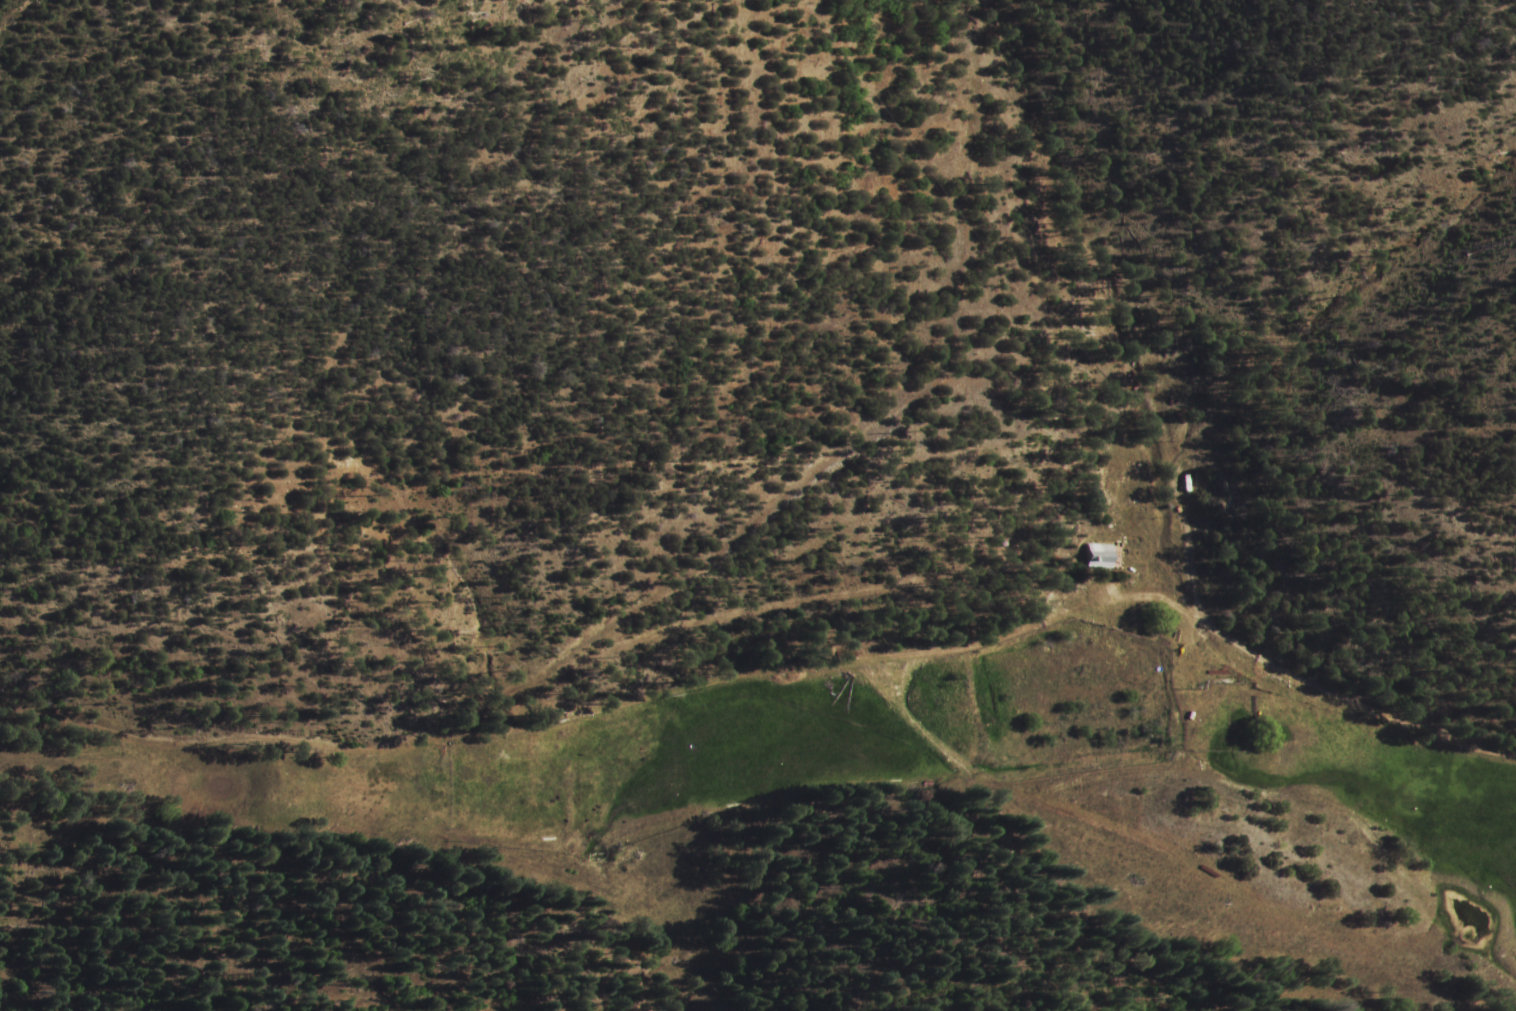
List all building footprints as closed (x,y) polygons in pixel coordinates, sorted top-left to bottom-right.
[(1115,569),(1116,545),(1089,545),(1089,568),(1115,569)]
